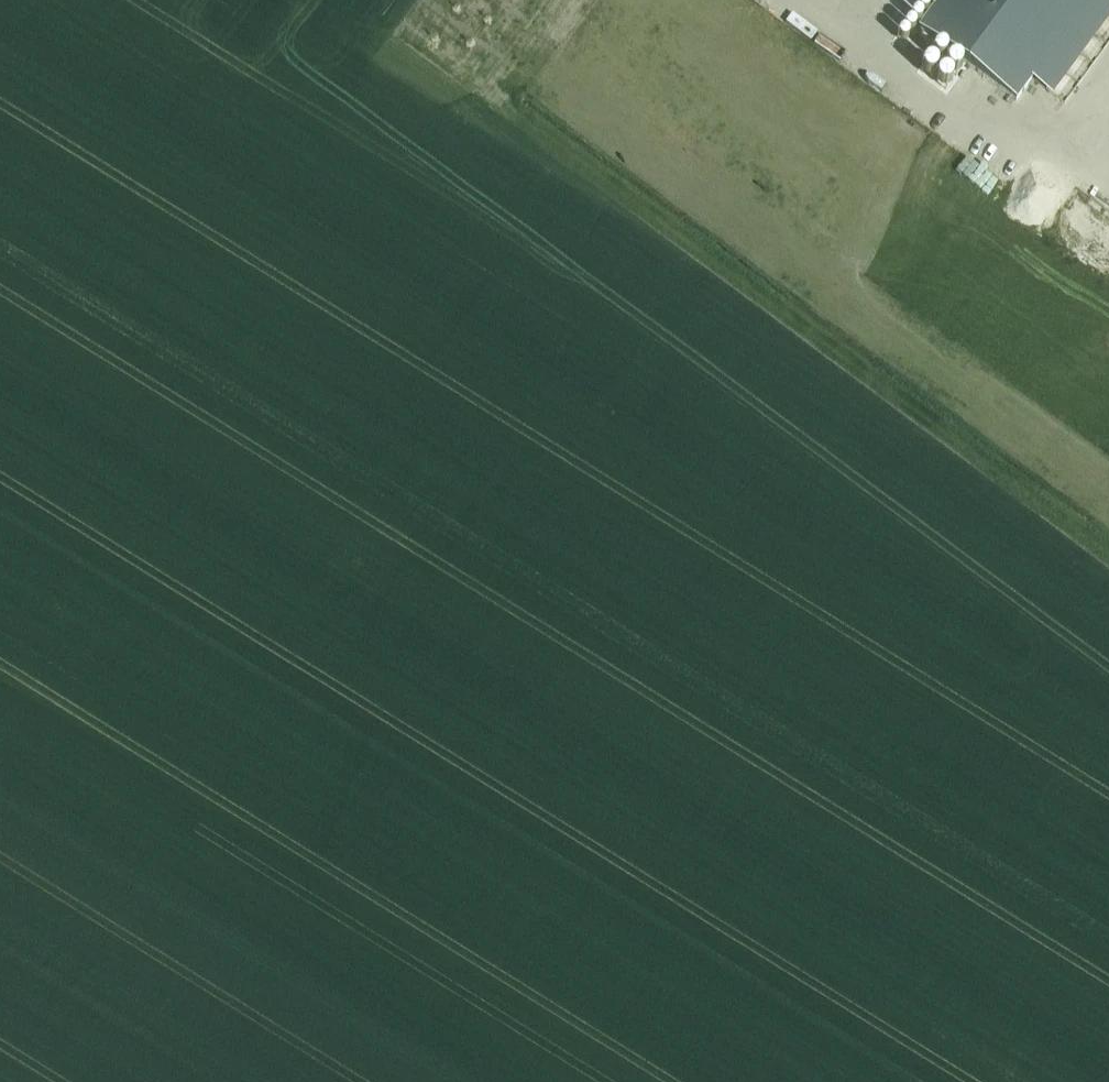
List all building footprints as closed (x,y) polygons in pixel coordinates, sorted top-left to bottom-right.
[(919,30),(1016,102),(1032,80),(1091,0),(941,0),(935,9),(919,30)]
